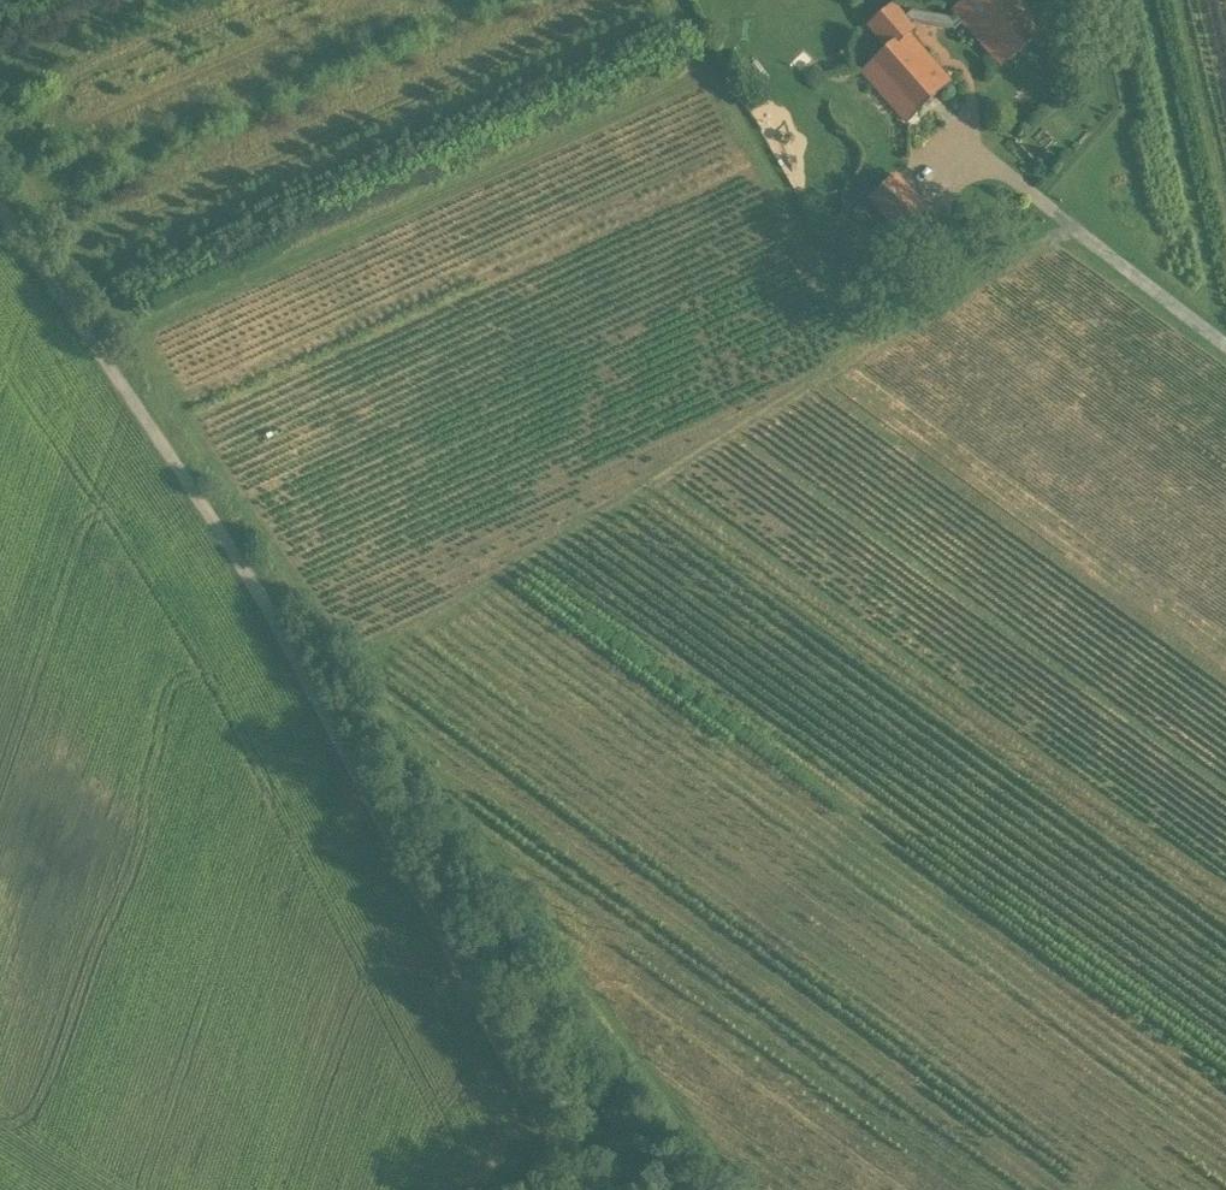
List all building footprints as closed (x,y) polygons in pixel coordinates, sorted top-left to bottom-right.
[(899,0),(893,0),(866,25),(884,44),(862,64),(909,114),(952,74),(908,27),(917,19),(899,0)] [(1027,0),(964,0),(955,8),(998,56),(1042,17),(1027,0)] [(890,168),(864,198),(902,230),(927,200),(890,168)]
